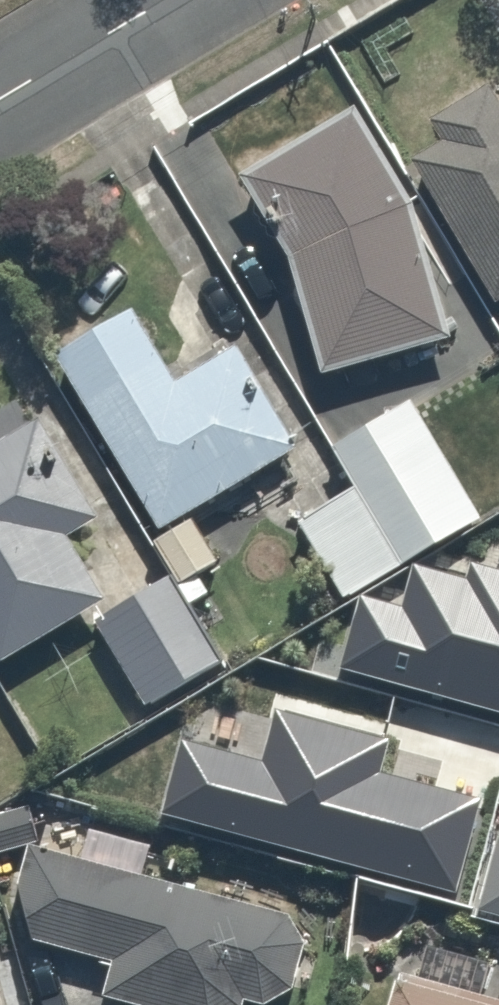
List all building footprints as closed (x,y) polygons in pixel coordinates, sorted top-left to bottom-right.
[(407,148),(487,294),(498,288),(498,95),(488,75),(437,104),(449,125),(407,148)] [(436,329),(395,189),(347,107),(243,170),(279,229),(318,364),(436,329)] [(117,283),(41,328),(152,518),(284,441),(229,347),(173,380),(117,283)] [(410,391),(330,435),(352,476),(295,507),(342,595),(479,520),(410,391)] [(98,595),(61,529),(94,510),(36,408),(0,428),(0,651),(98,595)] [(340,659),(498,705),(498,565),(467,556),(461,575),(413,561),(401,603),(359,591),(340,659)] [(175,565),(94,612),(142,695),(223,648),(175,565)] [(179,733),(159,807),(454,888),(479,794),(379,766),(387,734),(272,704),(259,756),(179,733)] [(0,798),(0,851),(1,852),(39,826),(13,789),(0,798)] [(476,902),(498,908),(498,830),(495,829),(476,902)] [(178,1004),(229,1004),(232,993),(272,1001),(294,896),(34,841),(15,933),(106,952),(99,987),(178,1004)] [(390,962),(379,1004),(498,1004),(498,989),(390,962)] [(7,984),(0,987),(0,1004),(14,1004),(7,984)]
